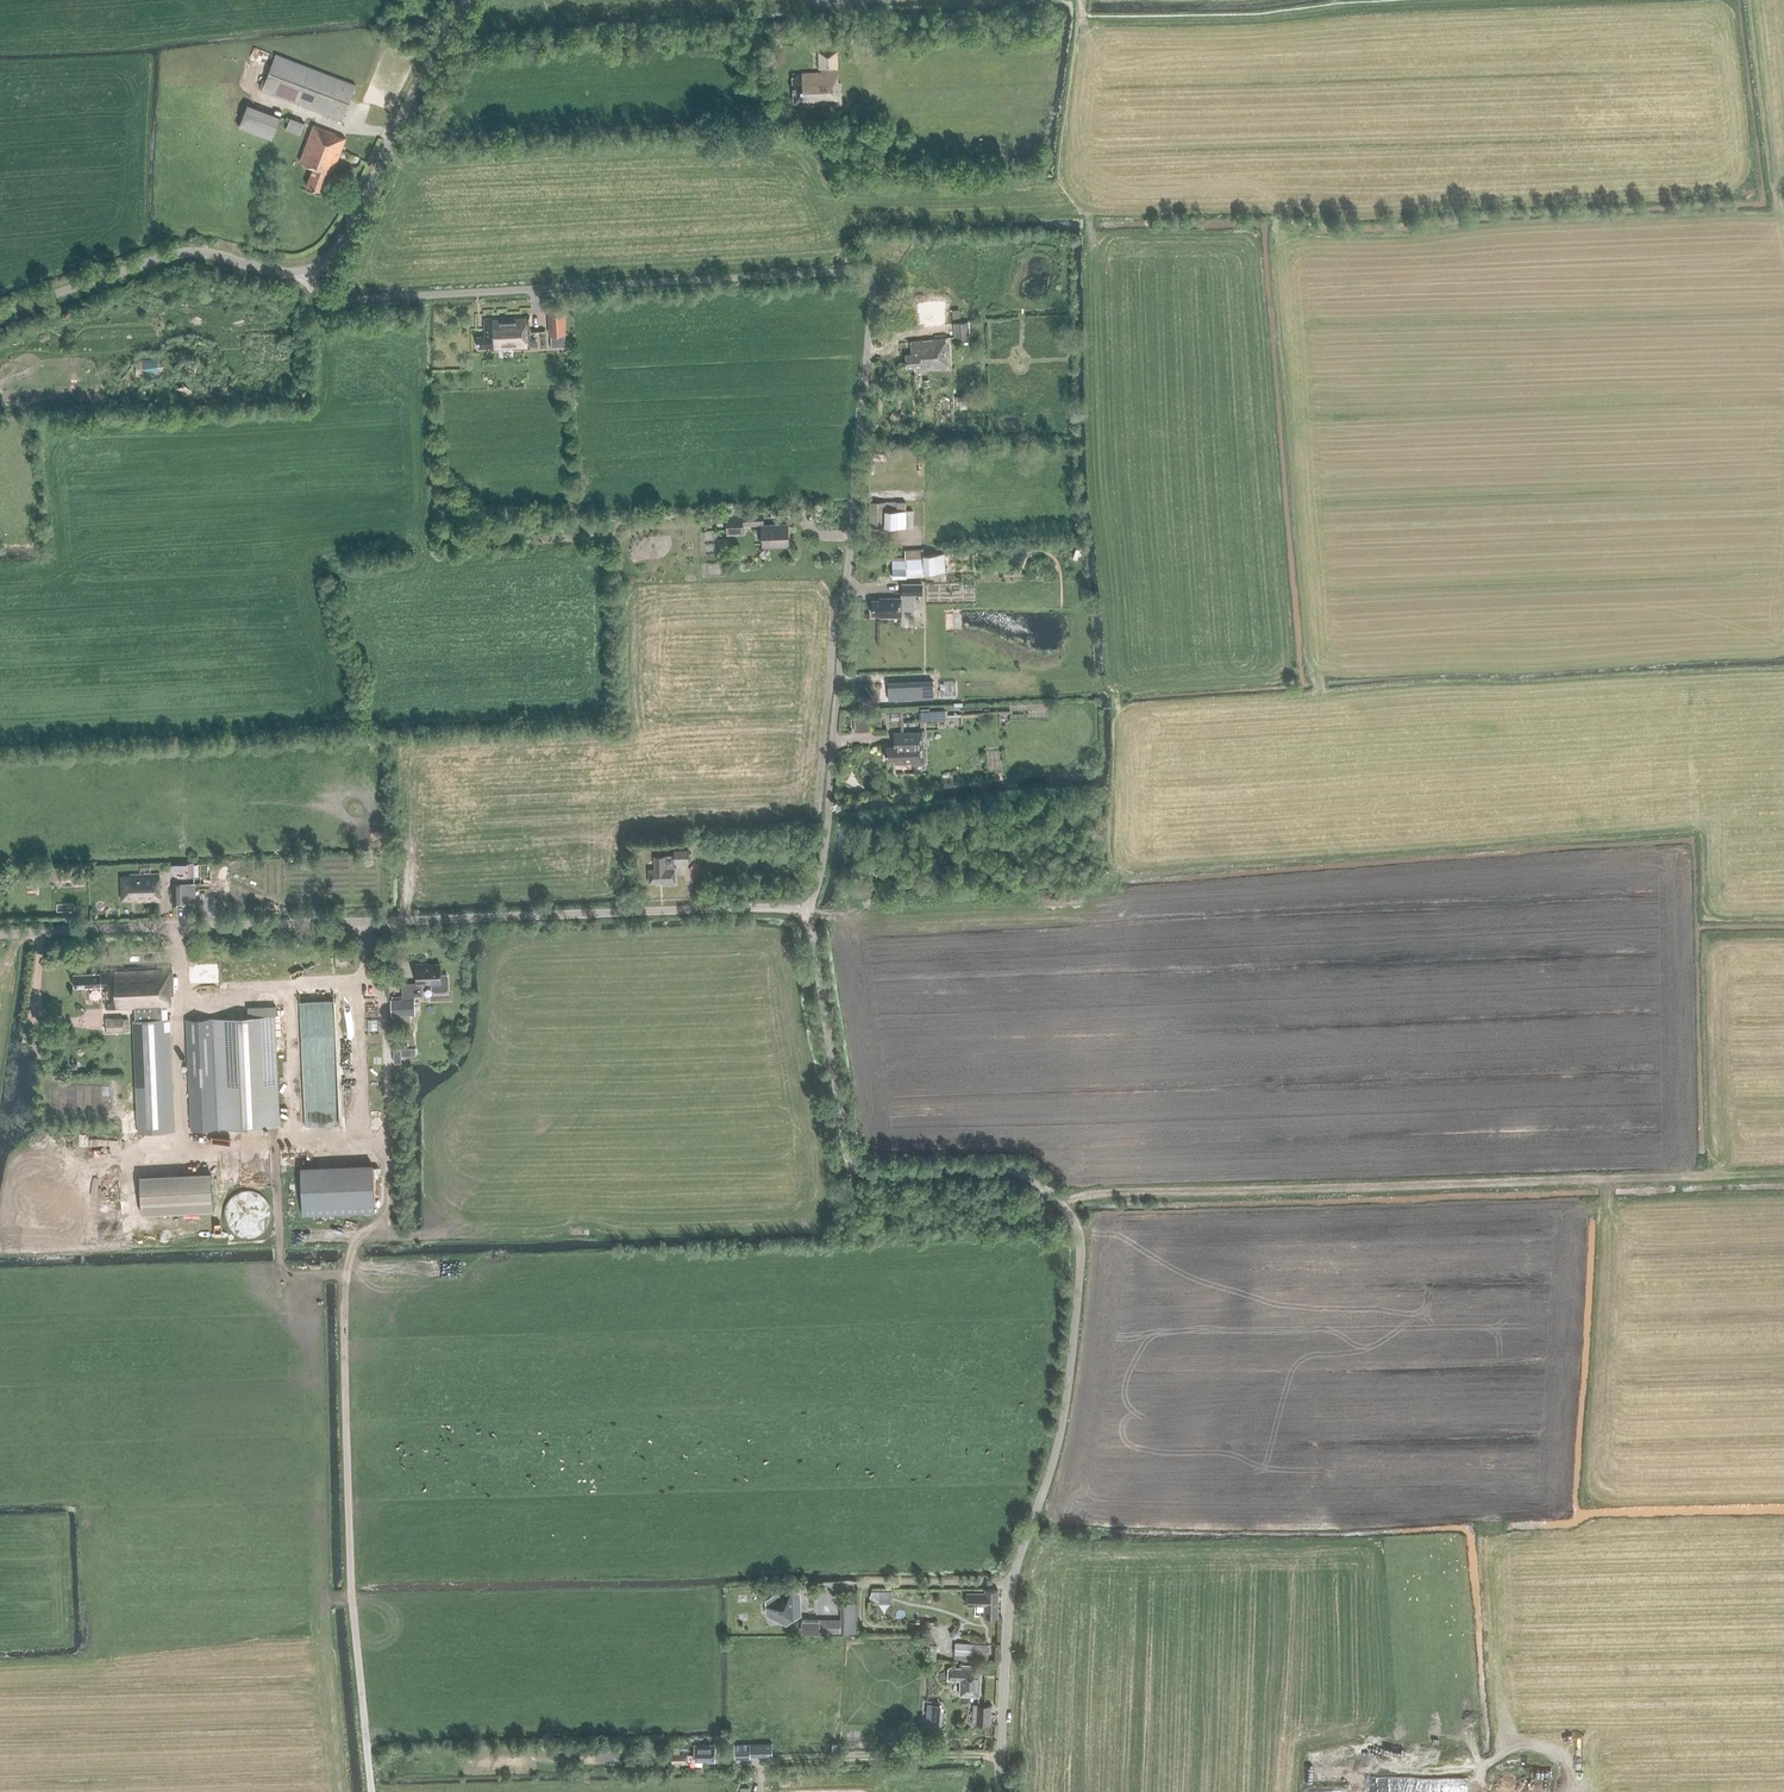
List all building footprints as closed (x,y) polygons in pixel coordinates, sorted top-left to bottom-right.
[(340,119),(354,85),(276,53),(262,87),(340,119)] [(836,69),(836,53),(818,53),(818,70),(836,69)] [(841,105),(840,83),(837,83),(837,73),(796,74),(796,78),(792,78),(793,104),(807,103),(807,106),(841,105)] [(271,137),(280,115),(247,101),(238,123),(271,137)] [(304,121),(290,115),(285,127),(299,133),(304,121)] [(336,134),(336,133),(313,124),(298,159),(311,165),(304,183),(321,190),(328,172),(331,173),(345,138),(336,134)] [(564,306),(548,306),(550,345),(566,344),(564,306)] [(944,318),(943,316),(943,310),(921,311),(922,316),(922,319),(944,318)] [(530,347),(528,314),(485,316),(486,335),(477,335),(478,346),(492,346),(492,349),(530,347)] [(966,321),(954,322),(955,336),(967,335),(966,321)] [(948,366),(946,337),(910,341),(911,353),(903,354),(904,366),(915,365),(915,369),(921,369),(921,367),(939,366),(939,367),(948,366)] [(162,357),(136,358),(136,374),(163,373),(162,357)] [(968,395),(956,397),(957,405),(969,403),(968,395)] [(875,448),(876,457),(888,456),(887,447),(875,448)] [(907,500),(870,500),(870,526),(907,526),(907,500)] [(762,512),(725,515),(727,535),(742,534),(741,524),(763,522),(762,512)] [(787,524),(763,526),(764,546),(788,545),(787,524)] [(895,555),(887,556),(888,573),(893,572),(893,575),(925,574),(925,571),(946,570),(946,552),(924,553),(924,548),(906,549),(906,552),(895,552),(895,555)] [(902,596),(881,597),(881,599),(873,600),(874,614),(881,613),(881,616),(903,615),(902,608),(906,608),(915,601),(915,593),(922,592),(922,581),(903,582),(903,593),(905,593),(905,598),(902,598),(902,596)] [(890,697),(935,696),(935,680),(890,681),(890,697)] [(947,717),(947,705),(922,706),(923,718),(947,717)] [(870,729),(870,715),(856,714),(856,728),(870,729)] [(922,765),(921,733),(893,735),(893,749),(885,749),(885,761),(893,761),(893,764),(911,763),(911,765),(922,765)] [(675,883),(674,861),(689,861),(688,849),(674,849),(674,856),(666,856),(666,855),(655,856),(656,868),(650,868),(650,881),(663,881),(663,883),(675,883)] [(172,861),(172,871),(187,870),(187,860),(172,861)] [(160,900),(159,871),(130,872),(130,875),(121,875),(122,898),(135,898),(135,901),(160,900)] [(192,882),(173,882),(174,901),(196,901),(196,889),(192,889),(192,882)] [(432,982),(432,988),(434,990),(446,990),(448,988),(448,975),(445,974),(440,974),(440,963),(424,963),(424,962),(416,963),(417,982),(413,982),(414,995),(422,995),(422,982),(432,982)] [(173,993),(172,964),(101,968),(101,971),(74,972),(74,986),(105,984),(107,1008),(136,1007),(136,1018),(134,1018),(138,1131),(174,1129),(170,1017),(167,1017),(167,1006),(172,1006),(171,993),(173,993)] [(414,997),(392,998),(393,1014),(415,1013),(414,997)] [(274,1014),(186,1018),(191,1129),(279,1125),(274,1014)] [(123,1016),(106,1017),(107,1031),(123,1031),(123,1016)] [(302,1162),(304,1212),(376,1209),(374,1160),(302,1162)] [(141,1171),(142,1211),(214,1208),(213,1168),(141,1171)] [(880,1588),(880,1601),(894,1601),(894,1589),(880,1588)] [(782,1589),(769,1597),(770,1613),(770,1615),(782,1621),(788,1617),(792,1619),(799,1614),(799,1597),(782,1589)] [(998,1589),(985,1589),(985,1593),(967,1592),(966,1605),(984,1605),(984,1617),(997,1617),(998,1589)] [(840,1620),(818,1620),(818,1632),(854,1632),(854,1604),(840,1604),(840,1620)] [(801,1620),(801,1632),(818,1632),(818,1620),(801,1620)] [(956,1626),(949,1633),(955,1639),(962,1632),(956,1626)] [(954,1653),(965,1653),(972,1653),(971,1658),(988,1659),(989,1643),(954,1641),(954,1653)] [(979,1696),(980,1666),(972,1665),(972,1666),(961,1665),(961,1668),(948,1667),(948,1679),(960,1680),(959,1695),(979,1696)] [(927,1724),(942,1724),(943,1701),(928,1701),(927,1724)] [(989,1724),(990,1705),(973,1704),(972,1724),(989,1724)] [(937,1742),(935,1744),(936,1748),(938,1750),(942,1749),(944,1747),(943,1743),(941,1741),(937,1742)] [(758,1757),(773,1756),(772,1744),(757,1744),(758,1757)] [(715,1761),(714,1745),(694,1746),(695,1755),(688,1756),(688,1753),(680,1753),(680,1749),(674,1749),(674,1756),(672,1756),(673,1764),(681,1764),(681,1766),(689,1766),(688,1762),(695,1762),(715,1761)] [(1539,1779),(1552,1779),(1552,1769),(1539,1769),(1539,1779)]
